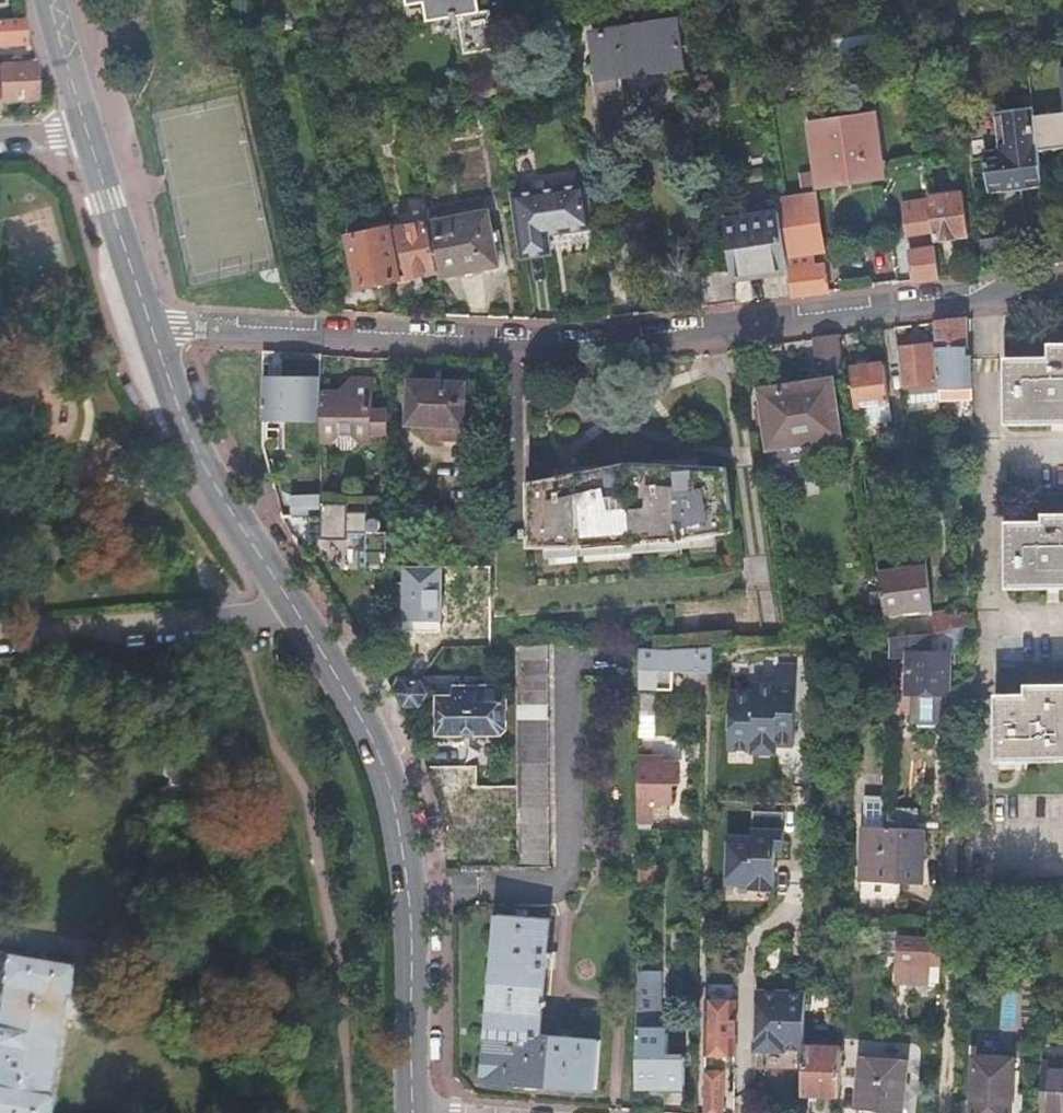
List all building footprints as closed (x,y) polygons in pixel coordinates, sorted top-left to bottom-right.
[(408,7),(405,11),(407,27),(428,24),(459,19),(466,55),(497,50),(491,12),(482,13),(479,0),(407,0),(408,7)] [(28,39),(27,13),(0,14),(0,40),(28,39)] [(605,31),(592,33),(597,75),(592,76),(602,142),(629,138),(620,73),(681,62),(678,47),(680,47),(676,20),(637,26),(636,18),(604,22),(605,31)] [(900,70),(908,69),(906,55),(898,57),(900,70)] [(1,64),(1,68),(2,98),(34,97),(34,62),(1,64)] [(1019,188),(1041,185),(1037,151),(1033,116),(1031,106),(996,109),(1001,150),(982,153),(987,189),(1018,184),(1019,188)] [(1037,151),(1062,148),(1062,113),(1033,116),(1037,151)] [(815,147),(815,150),(821,184),(828,183),(879,175),(870,116),(811,124),(815,147)] [(815,147),(808,148),(812,172),(802,173),(805,196),(813,195),(813,191),(880,181),(879,175),(828,183),(821,184),(815,150),(815,147)] [(508,195),(519,259),(550,254),(547,235),(594,227),(588,182),(508,195)] [(928,202),(934,240),(968,235),(962,192),(928,197),(928,202)] [(805,196),(777,201),(779,212),(783,236),(786,255),(822,249),(813,195),(805,196)] [(940,277),(934,240),(928,202),(908,206),(912,237),(910,238),(915,280),(940,277)] [(489,211),(429,223),(439,272),(441,280),(499,268),(489,211)] [(731,266),(733,280),(788,271),(786,257),(786,255),(783,236),(779,212),(724,220),(731,266)] [(429,223),(391,229),(401,280),(439,272),(429,223)] [(401,280),(391,229),(349,238),(359,289),(401,280)] [(1049,245),(1051,263),(1062,262),(1062,243),(1049,245)] [(786,257),(788,271),(792,295),(827,291),(824,265),(815,266),(813,253),(786,257)] [(736,302),(733,280),(731,266),(699,272),(702,306),(736,302)] [(935,322),(939,382),(939,388),(940,400),(963,399),(962,388),(973,388),(973,354),(967,354),(967,318),(935,322)] [(842,369),(837,335),(815,338),(820,372),(842,369)] [(898,346),(905,403),(940,400),(939,388),(939,382),(935,382),(932,342),(898,346)] [(1006,356),(1006,422),(1062,421),(1062,344),(1051,344),(1051,355),(1006,356)] [(275,364),(275,351),(263,351),(263,364),(267,364),(267,406),(296,405),(296,420),(298,420),(298,421),(298,422),(299,424),(300,425),(301,425),(302,426),(303,427),(304,427),(305,427),(306,427),(307,427),(309,426),(310,426),(311,425),(311,424),(312,423),(312,421),(312,420),(321,420),(321,401),(321,388),(321,376),(296,376),(296,364),(275,364)] [(882,417),(891,416),(885,364),(852,368),(857,406),(881,403),(882,417)] [(321,420),(321,440),(332,439),(341,430),(350,430),(358,439),(371,439),(371,430),(388,430),(388,408),(370,408),(370,377),(351,377),(351,391),(339,391),(339,401),(321,401),(321,420)] [(321,388),(321,401),(339,401),(339,391),(351,391),(351,377),(338,388),(321,388)] [(410,381),(407,424),(425,425),(425,436),(475,439),(476,403),(464,403),(464,383),(410,381)] [(833,383),(764,391),(769,429),(767,429),(769,447),(784,445),(787,441),(793,440),(796,452),(820,448),(818,437),(826,436),(827,440),(844,437),(842,421),(837,418),(833,383)] [(350,447),(358,439),(350,430),(341,430),(332,439),(341,447),(350,447)] [(529,528),(523,528),(523,537),(530,537),(530,547),(590,547),(676,540),(736,530),(725,467),(627,462),(530,481),(529,528)] [(290,512),(320,511),(319,493),(289,494),(290,512)] [(368,507),(321,508),(321,513),(309,513),(309,534),(323,534),(332,534),(333,543),(352,543),(359,552),(359,573),(360,577),(374,576),(374,573),(387,573),(387,564),(389,564),(389,532),(376,532),(375,531),(375,530),(375,529),(374,528),(373,528),(372,527),(371,526),(369,526),(368,526),(368,507)] [(1008,520),(1009,587),(1062,586),(1062,512),(1045,512),(1045,519),(1008,520)] [(323,543),(333,543),(332,534),(323,534),(323,543)] [(439,565),(401,566),(402,630),(441,629),(439,565)] [(880,573),(887,614),(933,608),(927,566),(880,573)] [(936,632),(953,631),(953,629),(952,616),(952,610),(933,612),(936,632)] [(952,616),(953,629),(966,628),(976,627),(975,614),(952,616)] [(909,633),(893,634),(892,656),(912,656),(911,692),(914,692),(913,723),(919,723),(919,728),(940,728),(940,723),(946,724),(947,693),(951,693),(952,637),(933,637),(933,652),(929,652),(930,632),(909,633)] [(517,643),(517,646),(517,866),(551,866),(550,644),(517,643)] [(715,669),(716,644),(676,646),(675,669),(715,669)] [(653,647),(641,646),(640,669),(652,669),(652,679),(663,678),(663,669),(675,669),(676,646),(653,647)] [(795,742),(796,718),(797,661),(778,660),(778,680),(756,680),(756,689),(731,689),(730,747),(755,748),(755,750),(778,750),(778,741),(795,742)] [(401,679),(394,688),(404,709),(409,703),(420,704),(432,687),(427,681),(401,679)] [(998,694),(999,760),(1062,759),(1062,685),(1029,685),(1029,694),(998,694)] [(440,696),(440,733),(500,733),(507,727),(507,693),(500,687),(456,688),(455,696),(440,696)] [(638,741),(656,742),(657,693),(640,693),(638,741)] [(639,763),(639,819),(652,819),(653,799),(674,800),(674,781),(679,781),(680,764),(639,763)] [(888,827),(888,808),(870,807),(865,904),(900,904),(902,883),(926,885),(928,829),(888,827)] [(754,834),(729,834),(729,882),(754,882),(754,887),(778,887),(778,846),(786,846),(786,809),(754,809),(754,834)] [(638,865),(638,879),(660,880),(661,866),(638,865)] [(498,914),(486,1078),(596,1088),(600,1039),(542,1033),(547,966),(553,967),(555,952),(547,951),(550,918),(498,914)] [(944,928),(884,926),(883,950),(903,951),(902,980),(932,982),(933,965),(943,965),(944,928)] [(52,1098),(47,1098),(63,1001),(68,1002),(74,966),(0,953),(0,1112),(49,1112),(52,1098)] [(637,973),(636,1080),(665,1081),(666,1089),(684,1090),(684,1054),(668,1053),(668,1033),(659,1032),(660,974),(643,973),(637,973)] [(804,1045),(806,994),(757,992),(756,1017),(756,1027),(755,1052),(785,1053),(785,1050),(804,1051),(804,1045)] [(707,999),(705,1052),(736,1053),(738,999),(707,999)] [(804,1051),(803,1092),(841,1095),(843,1046),(804,1045),(804,1051)] [(973,1112),(1012,1112),(1015,1057),(976,1055),(973,1112)] [(879,1112),(904,1112),(907,1062),(879,1060),(861,1059),(860,1075),(858,1108),(879,1109),(879,1112)] [(1044,1059),(1042,1112),(1062,1112),(1062,1060),(1044,1059)] [(705,1069),(704,1112),(722,1112),(723,1070),(705,1069)]
